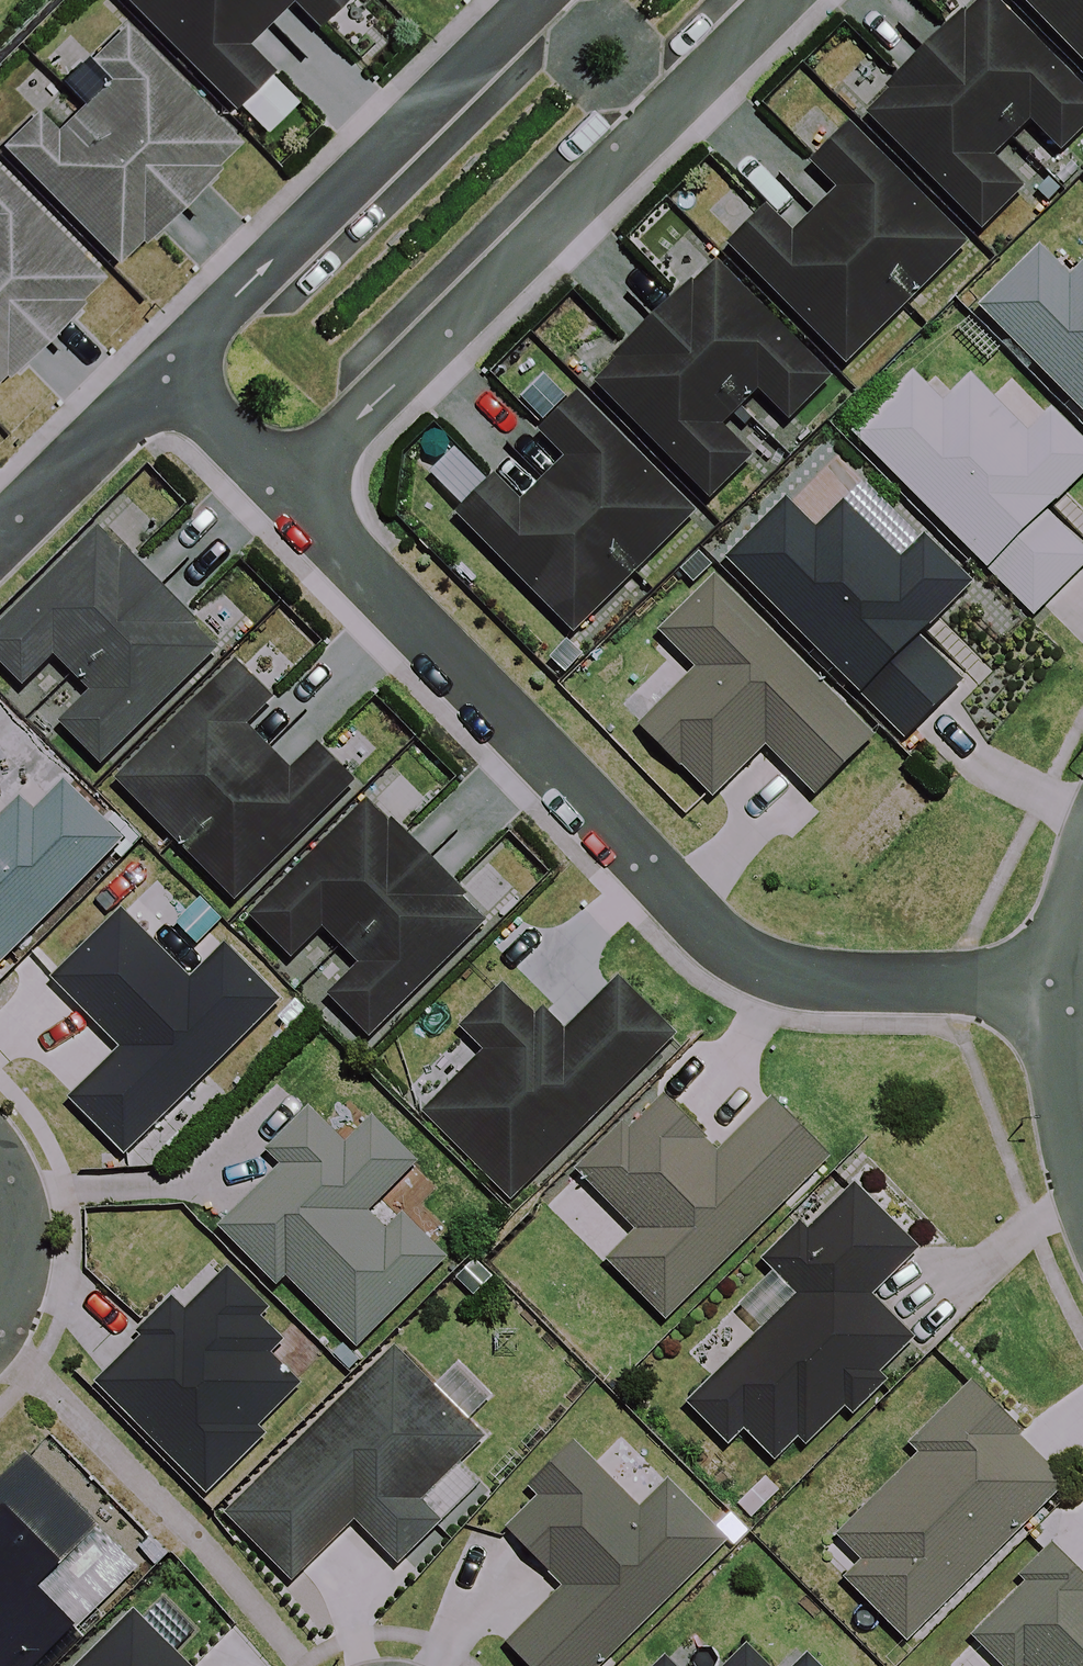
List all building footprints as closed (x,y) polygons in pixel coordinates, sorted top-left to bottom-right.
[(265,31),(233,0),(117,0),(234,114),(269,79),(242,54),(265,31)] [(265,31),(288,8),(315,34),(348,0),(233,0),(265,31)] [(395,9),(405,0),(386,0),(395,9)] [(983,0),(976,0),(955,20),(952,17),(916,52),(1004,142),(1023,124),(1053,155),(1082,126),(1082,103),(983,0)] [(1082,70),(1082,0),(1015,0),(1082,70)] [(229,143),(112,28),(79,62),(98,81),(79,101),(179,199),(208,170),(206,167),(229,143)] [(1004,142),(916,52),(878,89),(884,95),(862,117),(976,234),(1017,194),(984,161),(1004,142)] [(79,101),(45,135),(26,116),(0,143),(0,157),(109,264),(129,244),(132,246),(179,199),(79,101)] [(806,216),(897,309),(959,249),(841,129),(802,166),(829,194),(806,216)] [(0,187),(0,292),(43,334),(72,305),(69,302),(93,279),(0,187)] [(897,309),(806,216),(785,238),(758,210),(721,246),(748,274),(838,366),(897,309)] [(973,311),(1082,424),(1082,260),(1061,282),(1032,253),(973,311)] [(681,284),(642,322),(731,412),(750,393),(781,423),(823,382),(709,266),(685,289),(681,284)] [(0,292),(0,377),(43,334),(0,292)] [(712,430),(731,412),(642,322),(606,357),(612,364),(590,386),(702,500),(742,461),(712,430)] [(848,437),(1025,617),(1082,561),(1082,554),(1041,511),(1082,470),(1082,455),(1042,413),(1018,436),(964,381),(936,408),(907,379),(848,437)] [(533,485),(624,578),(686,518),(567,397),(529,435),(556,463),(533,485)] [(624,578),(533,485),(512,506),(485,478),(448,514),(474,542),(565,635),(624,578)] [(781,502),(720,561),(898,742),(959,683),(913,636),(962,589),(915,541),(892,564),(837,507),(811,532),(781,502)] [(149,594),(89,534),(0,622),(0,670),(16,687),(47,657),(66,676),(149,594)] [(866,741),(707,580),(651,635),(687,672),(632,727),(703,799),(759,745),(809,796),(866,741)] [(209,654),(149,594),(66,676),(85,694),(53,726),(94,768),(209,654)] [(170,841),(260,752),(237,729),(263,703),(226,667),(110,781),(170,841)] [(283,775),(260,752),(170,841),(230,902),(345,788),(307,750),(283,775)] [(113,845),(55,787),(26,817),(13,804),(0,816),(0,956),(113,845)] [(332,948),(415,865),(356,806),(244,918),(284,958),(313,929),(332,948)] [(415,865),(332,948),(351,966),(319,997),(363,1041),(477,927),(415,865)] [(183,984),(112,914),(46,979),(121,1055),(69,1106),(120,1157),(272,1006),(216,951),(183,984)] [(479,1052),(419,1112),(506,1199),(666,1040),(610,984),(557,1036),(535,1013),(528,1020),(497,990),(456,1030),(479,1052)] [(719,1158),(658,1100),(579,1181),(636,1236),(606,1267),(666,1325),(827,1157),(772,1104),(719,1158)] [(273,1167),(210,1230),(268,1288),(279,1278),(350,1349),(438,1262),(396,1220),(378,1237),(358,1217),(408,1167),(364,1123),(339,1148),(303,1112),(261,1154),(273,1167)] [(915,1248),(854,1189),(811,1235),(802,1226),(760,1270),(794,1303),(688,1412),(727,1449),(742,1434),(781,1471),(907,1340),(865,1299),(915,1248)] [(137,1339),(89,1387),(199,1498),(258,1439),(249,1431),(292,1388),(261,1357),(274,1345),(252,1324),(260,1316),(219,1274),(177,1316),(162,1302),(131,1333),(137,1339)] [(385,1352),(220,1516),(290,1585),(350,1525),(389,1565),(431,1523),(412,1504),(475,1442),(385,1352)] [(1019,1434),(969,1383),(908,1443),(918,1454),(837,1535),(860,1558),(843,1575),(904,1637),(1059,1484),(1014,1438),(1019,1434)] [(26,1452),(0,1478),(0,1502),(0,1665),(35,1665),(138,1564),(26,1452)] [(1051,1554),(965,1645),(988,1665),(1082,1665),(1082,1585),(1051,1554)] [(135,1606),(75,1665),(195,1665),(135,1606)] [(687,1645),(666,1665),(708,1665),(687,1645)] [(745,1651),(730,1665),(760,1665),(745,1651)] [(790,1654),(778,1665),(802,1665),(790,1654)]
